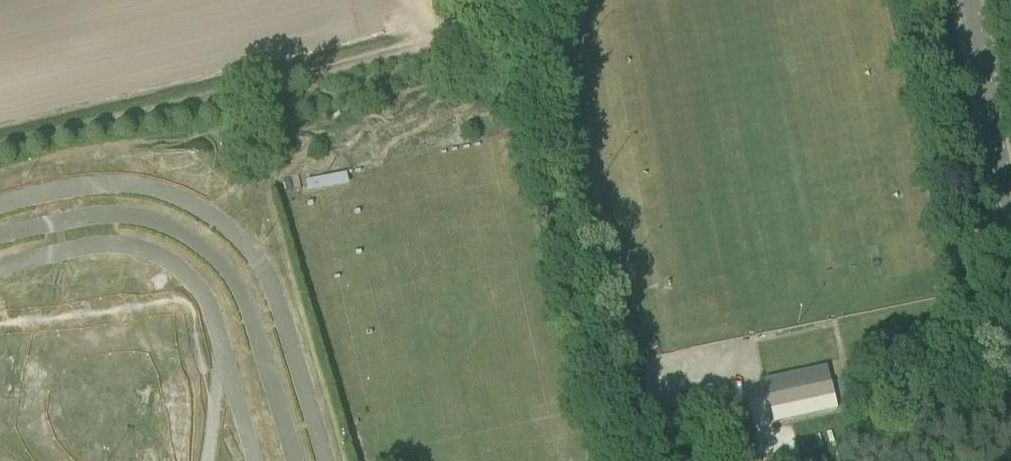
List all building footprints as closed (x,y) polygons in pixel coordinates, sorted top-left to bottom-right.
[(834,383),(841,406),(865,398),(858,375),(834,383)] [(768,399),(773,423),(836,410),(831,386),(768,399)]
